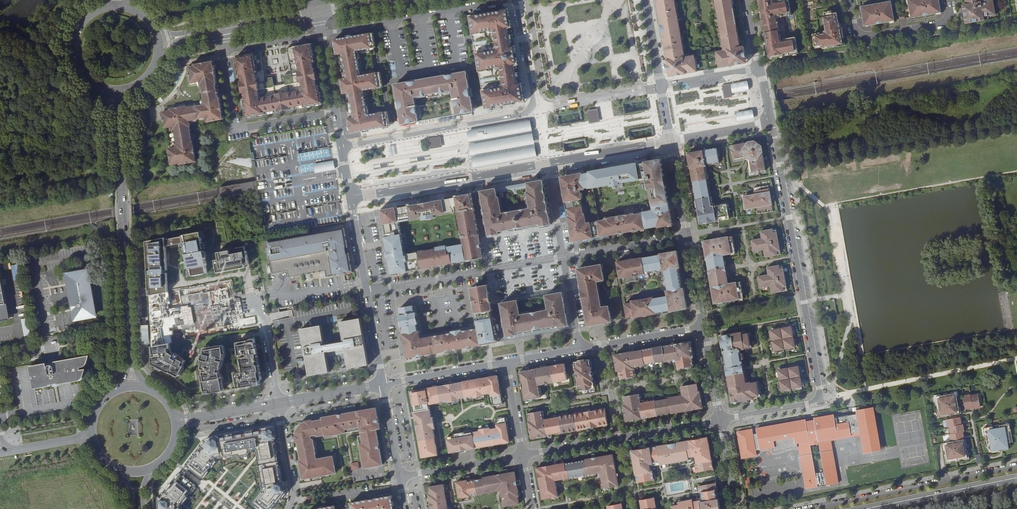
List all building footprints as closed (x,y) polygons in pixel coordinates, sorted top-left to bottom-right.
[(669,80),(707,73),(745,66),(733,0),(729,0),(741,63),(672,76),(659,0),(655,0),(669,80)] [(769,59),(798,54),(795,37),(787,39),(787,40),(782,41),(780,30),(782,30),(784,26),(783,17),(792,15),(789,0),(758,0),(769,59)] [(911,18),(924,16),(923,13),(928,12),(929,15),(941,13),(939,0),(908,0),(911,18)] [(964,16),(966,24),(985,21),(984,17),(994,15),(994,13),(995,12),(993,0),(992,0),(982,2),(980,2),(979,0),(965,0),(966,5),(968,16),(964,16)] [(889,2),(861,7),(865,26),(877,24),(877,21),(881,20),(882,23),(893,21),(889,2)] [(506,9),(469,16),(473,19),(503,13),(506,9)] [(523,103),(506,9),(503,13),(519,100),(523,103)] [(840,30),(837,13),(832,14),(832,11),(824,13),(825,17),(823,17),(825,31),(824,32),(825,34),(820,35),(820,34),(813,35),(815,47),(821,46),(821,48),(824,48),(824,49),(838,47),(838,45),(843,44),(842,39),(844,39),(843,35),(841,35),(841,32),(835,33),(835,31),(840,30)] [(503,13),(473,19),(489,105),(519,100),(503,13)] [(473,19),(469,16),(486,109),(489,105),(473,19)] [(373,33),(333,40),(335,54),(341,53),(346,78),(340,79),(343,94),(349,92),(353,117),(348,118),(350,129),(389,122),(387,111),(382,112),(377,87),(382,86),(379,72),(374,73),(370,48),(375,47),(373,33)] [(258,53),(234,57),(246,119),(322,105),(310,44),(284,48),(289,75),(281,76),(283,85),(273,86),(272,78),(263,79),(258,53)] [(212,61),(187,66),(186,72),(184,77),(182,82),(180,86),(177,91),(180,93),(177,99),(173,96),(171,99),(167,103),(164,107),(165,113),(162,113),(173,165),(181,164),(181,165),(197,162),(194,146),(193,146),(192,144),(193,143),(190,127),(189,127),(188,124),(190,124),(189,121),(206,118),(207,122),(223,119),(221,110),(220,110),(219,107),(221,107),(214,74),(213,74),(212,71),(214,71),(212,61)] [(431,114),(424,115),(423,117),(405,120),(398,78),(394,79),(402,124),(473,111),(465,66),(462,67),(469,108),(431,115),(431,114)] [(462,67),(398,78),(405,120),(423,117),(424,115),(431,114),(431,115),(469,108),(462,67)] [(747,81),(731,84),(731,85),(731,89),(732,94),(749,92),(748,86),(747,82),(747,81)] [(732,97),(730,84),(722,85),(724,98),(732,97)] [(489,105),(486,109),(523,103),(519,100),(489,105)] [(595,109),(587,110),(589,120),(589,123),(600,122),(597,108),(595,109)] [(752,110),(736,112),(737,118),(738,122),(738,123),(754,120),(754,119),(753,115),(752,110)] [(532,139),(528,121),(469,131),(470,140),(472,149),(474,159),(475,168),(535,157),(532,139)] [(389,122),(350,129),(350,133),(390,125),(389,122)] [(731,146),(734,161),(748,158),(751,173),(766,170),(764,160),(764,157),(762,147),(754,142),(744,143),(742,144),(731,146)] [(704,150),(688,153),(690,166),(691,168),(694,189),(695,193),(698,209),(698,212),(700,224),(707,223),(707,222),(712,221),(712,222),(730,219),(727,204),(716,205),(713,206),(713,204),(712,197),(710,197),(709,194),(707,183),(707,179),(708,179),(706,168),(706,166),(709,165),(720,163),(717,148),(706,150),(704,150)] [(329,149),(296,152),(297,161),(330,158),(329,149)] [(661,159),(634,164),(617,167),(583,173),(583,178),(567,181),(578,241),(609,235),(618,234),(624,233),(658,227),(663,226),(663,227),(673,225),(661,159)] [(334,171),(333,165),(315,168),(316,174),(334,171)] [(581,174),(561,177),(564,192),(565,196),(573,242),(578,241),(567,181),(583,178),(583,173),(581,174)] [(510,186),(489,190),(481,191),(486,215),(489,236),(504,233),(519,231),(536,227),(551,225),(549,214),(544,188),(543,180),(539,181),(532,182),(510,186)] [(755,195),(744,197),(746,209),(757,207),(758,214),(773,211),(771,201),(770,196),(769,185),(754,188),(755,195)] [(421,202),(380,209),(392,274),(441,265),(483,258),(481,249),(478,230),(471,193),(421,202)] [(329,277),(354,272),(350,250),(345,228),(268,243),(274,275),(289,272),(290,278),(327,271),(328,273),(329,277)] [(762,239),(752,240),(754,252),(758,251),(764,250),(765,257),(781,254),(779,243),(777,243),(777,240),(778,240),(776,228),(761,231),(762,239)] [(149,296),(169,292),(168,273),(165,274),(165,270),(168,270),(167,246),(184,243),(186,252),(184,252),(187,269),(189,269),(190,276),(207,273),(206,266),(207,265),(204,251),(202,251),(202,249),(204,249),(201,232),(183,235),(183,236),(167,239),(166,238),(147,241),(149,296)] [(717,239),(703,241),(705,247),(706,254),(707,253),(707,256),(706,256),(707,258),(707,261),(709,271),(709,274),(711,284),(712,288),(713,288),(713,291),(712,291),(715,304),(717,303),(724,302),(729,301),(735,300),(739,299),(743,299),(744,299),(741,282),(728,284),(726,271),(725,268),(723,255),(730,254),(735,253),(736,253),(732,236),(721,238),(722,241),(717,241),(717,239)] [(218,262),(219,272),(245,268),(250,267),(247,253),(246,253),(245,249),(230,251),(230,252),(218,254),(219,261),(218,262)] [(617,262),(619,275),(621,275),(621,277),(625,276),(625,278),(646,274),(645,272),(664,269),(664,271),(665,270),(668,291),(667,291),(668,296),(650,299),(650,298),(636,300),(636,302),(625,304),(627,318),(634,317),(635,318),(645,316),(646,316),(645,315),(649,314),(649,315),(657,314),(656,313),(671,310),(671,311),(676,311),(688,308),(683,285),(682,285),(680,271),(681,271),(677,251),(661,254),(661,255),(643,258),(643,257),(634,259),(630,259),(623,261),(620,261),(617,262)] [(246,270),(245,268),(219,272),(218,262),(216,262),(218,275),(246,270)] [(592,321),(611,317),(609,306),(602,307),(597,282),(604,280),(602,265),(582,268),(592,321)] [(768,275),(758,277),(760,288),(765,287),(770,286),(772,293),(787,291),(785,279),(784,280),(783,277),(785,276),(783,265),(767,268),(768,275)] [(0,267),(0,324),(12,321),(2,267),(0,267)] [(592,321),(582,268),(578,269),(588,326),(612,322),(611,317),(592,321)] [(93,313),(97,313),(90,271),(88,271),(88,270),(68,273),(68,275),(67,275),(74,317),(77,316),(78,320),(82,319),(82,320),(84,320),(84,318),(87,318),(88,319),(90,318),(90,317),(94,317),(93,313)] [(471,288),(472,293),(484,291),(493,340),(481,342),(481,345),(498,342),(497,336),(495,323),(492,309),(488,285),(471,288)] [(230,312),(226,289),(191,295),(195,318),(230,312)] [(149,296),(153,366),(168,373),(175,376),(182,361),(176,358),(176,357),(168,354),(167,344),(175,342),(173,291),(169,292),(149,296)] [(421,339),(416,313),(415,313),(413,306),(400,308),(401,315),(399,316),(407,358),(481,345),(481,342),(493,340),(484,291),(472,293),(478,328),(421,339)] [(518,300),(501,303),(503,314),(507,337),(516,335),(559,327),(569,326),(565,304),(563,292),(546,295),(546,296),(518,301),(518,300)] [(27,318),(21,319),(24,337),(30,336),(27,318)] [(363,318),(343,322),(347,341),(348,346),(343,347),(342,342),(328,345),(324,325),(303,329),(313,376),(333,372),(330,355),(349,351),(352,368),(372,364),(363,318)] [(786,351),(795,349),(795,347),(797,346),(796,338),(793,338),(792,336),(795,335),(794,327),(791,327),(791,325),(782,326),(782,329),(780,329),(779,326),(771,328),(771,330),(769,331),(770,339),(773,339),(774,341),(771,342),(772,351),(775,350),(775,353),(784,351),(783,348),(786,348),(786,351)] [(569,329),(569,326),(559,327),(516,335),(507,337),(508,340),(523,337),(557,331),(569,329)] [(740,350),(752,347),(749,332),(742,333),(741,332),(720,336),(726,368),(725,368),(726,375),(727,375),(732,403),(753,399),(753,398),(757,397),(761,397),(758,381),(746,383),(744,372),(745,372),(744,365),(742,365),(740,350)] [(256,351),(257,351),(255,339),(237,343),(239,351),(238,343),(254,340),(256,351)] [(235,373),(238,388),(246,387),(246,386),(260,384),(258,377),(262,376),(257,351),(256,351),(254,340),(238,343),(239,351),(242,372),(235,373)] [(620,377),(636,374),(635,369),(635,366),(637,366),(674,360),(677,360),(677,362),(678,368),(694,365),(692,357),(694,356),(691,340),(675,343),(671,344),(634,350),(630,351),(614,353),(617,370),(619,369),(620,377)] [(222,345),(204,348),(206,355),(201,372),(204,387),(205,387),(206,394),(222,392),(221,384),(222,384),(220,373),(218,373),(218,370),(221,370),(224,355),(222,345)] [(46,363),(30,366),(32,376),(33,376),(34,378),(32,378),(34,388),(50,385),(50,384),(51,384),(51,385),(57,384),(57,383),(58,383),(59,384),(80,380),(82,379),(83,377),(85,369),(81,370),(80,367),(83,366),(85,365),(87,363),(88,360),(89,355),(55,362),(55,367),(47,368),(46,363)] [(581,389),(595,386),(593,374),(590,358),(576,361),(581,389)] [(568,377),(565,363),(529,369),(526,369),(519,371),(524,399),(539,396),(537,383),(568,377)] [(794,391),(802,389),(802,387),(804,386),(803,378),(800,378),(800,376),(802,375),(801,367),(798,367),(798,365),(789,366),(790,369),(787,369),(787,367),(778,368),(779,371),(776,371),(778,380),(780,379),(781,382),(778,382),(780,391),(782,390),(782,393),(791,391),(791,389),(793,388),(794,391)] [(493,405),(503,403),(502,400),(502,397),(498,375),(471,380),(468,380),(451,383),(448,383),(409,390),(422,457),(438,454),(433,431),(431,416),(429,403),(448,399),(448,401),(459,399),(459,398),(473,395),(473,396),(484,394),(483,393),(491,391),(493,405)] [(246,386),(246,387),(260,384),(260,382),(262,379),(262,376),(258,377),(260,384),(246,386)] [(697,383),(681,386),(683,392),(683,394),(681,395),(641,401),(641,399),(640,393),(624,396),(625,404),(624,405),(627,421),(643,418),(647,417),(684,410),(688,410),(703,407),(700,391),(699,391),(697,383)] [(956,393),(936,397),(939,417),(960,413),(956,393)] [(963,397),(966,409),(970,409),(970,407),(973,407),(973,409),(978,408),(978,407),(981,407),(978,394),(974,395),(974,396),(971,397),(971,394),(967,395),(967,396),(963,397)] [(591,427),(609,424),(605,407),(543,418),(542,410),(527,413),(531,437),(547,434),(551,434),(588,427),(591,427)] [(857,414),(848,416),(851,434),(860,432),(863,446),(870,445),(871,451),(881,449),(873,408),(857,411),(857,414)] [(371,410),(371,409),(370,410),(366,410),(302,421),(302,423),(301,424),(300,424),(298,425),(297,427),(296,428),(296,429),(297,431),(296,432),(294,432),(302,476),(305,475),(305,479),(322,476),(321,475),(326,474),(326,475),(336,473),(334,458),(328,459),(328,457),(315,460),(314,455),(316,455),(313,440),(312,440),(312,436),(318,435),(318,436),(326,435),(326,437),(361,430),(362,436),(359,436),(365,468),(383,465),(377,429),(380,429),(378,417),(377,417),(377,415),(377,414),(376,413),(374,414),(372,413),(372,412),(372,411),(372,410),(371,410)] [(835,416),(815,420),(817,432),(818,439),(819,441),(851,436),(851,434),(848,416),(848,415),(835,417),(835,416)] [(454,437),(447,438),(449,452),(510,441),(506,417),(506,416),(496,418),(498,429),(491,430),(490,429),(480,431),(480,432),(473,433),(473,432),(454,435),(454,437)] [(960,417),(947,420),(948,423),(947,424),(947,428),(950,427),(951,430),(950,431),(950,434),(950,435),(951,438),(949,438),(950,442),(944,444),(947,463),(968,458),(964,440),(963,440),(962,437),(964,437),(963,432),(962,429),(963,429),(962,424),(961,425),(960,425),(959,422),(960,422),(960,417)] [(757,434),(753,435),(754,445),(759,444),(760,450),(772,447),(773,453),(786,450),(798,447),(797,443),(818,439),(817,432),(808,434),(806,420),(756,429),(757,434)] [(992,427),(982,429),(984,437),(986,436),(988,447),(991,447),(993,453),(999,452),(999,450),(1002,449),(1002,451),(1009,449),(1008,446),(1008,443),(1010,443),(1008,432),(1011,431),(1009,424),(999,426),(999,427),(992,429),(992,427)] [(263,491),(253,502),(261,508),(271,508),(286,492),(282,480),(277,449),(273,426),(207,436),(186,465),(205,479),(219,459),(259,453),(263,491)] [(754,445),(752,430),(737,432),(742,458),(756,456),(754,445)] [(633,450),(639,482),(656,479),(654,470),(652,470),(651,463),(661,461),(662,464),(674,461),(679,460),(690,459),(689,456),(696,455),(698,462),(696,462),(697,471),(715,468),(709,436),(701,438),(694,439),(633,450)] [(870,445),(863,446),(864,454),(881,451),(881,449),(871,451),(870,445)] [(812,454),(800,456),(806,489),(818,487),(818,485),(826,484),(827,485),(838,483),(832,450),(821,452),(824,472),(815,474),(812,454)] [(554,464),(537,467),(542,498),(558,496),(555,480),(601,472),(604,488),(619,485),(614,453),(596,456),(593,457),(558,463),(554,464)] [(350,464),(351,471),(359,469),(358,462),(350,464)] [(478,494),(498,490),(498,487),(501,486),(501,490),(504,506),(520,503),(518,496),(520,495),(518,484),(515,484),(515,481),(517,481),(517,480),(515,471),(508,472),(508,474),(506,475),(505,473),(483,477),(483,478),(475,479),(478,494)] [(161,497),(162,508),(183,508),(183,503),(198,485),(181,472),(161,497)] [(471,480),(471,481),(468,481),(468,480),(467,480),(457,482),(460,497),(463,497),(463,498),(471,496),(470,495),(478,494),(475,479),(471,480)] [(693,498),(679,501),(680,504),(673,506),(673,508),(722,508),(717,482),(700,485),(701,492),(703,491),(704,499),(694,501),(693,498)] [(443,484),(429,487),(430,494),(428,494),(430,504),(431,507),(431,508),(448,508),(443,484)] [(351,503),(352,508),(390,508),(390,507),(394,506),(392,495),(375,498),(376,499),(368,500),(351,503)] [(656,504),(654,505),(653,501),(641,503),(642,508),(657,508),(656,504)]
